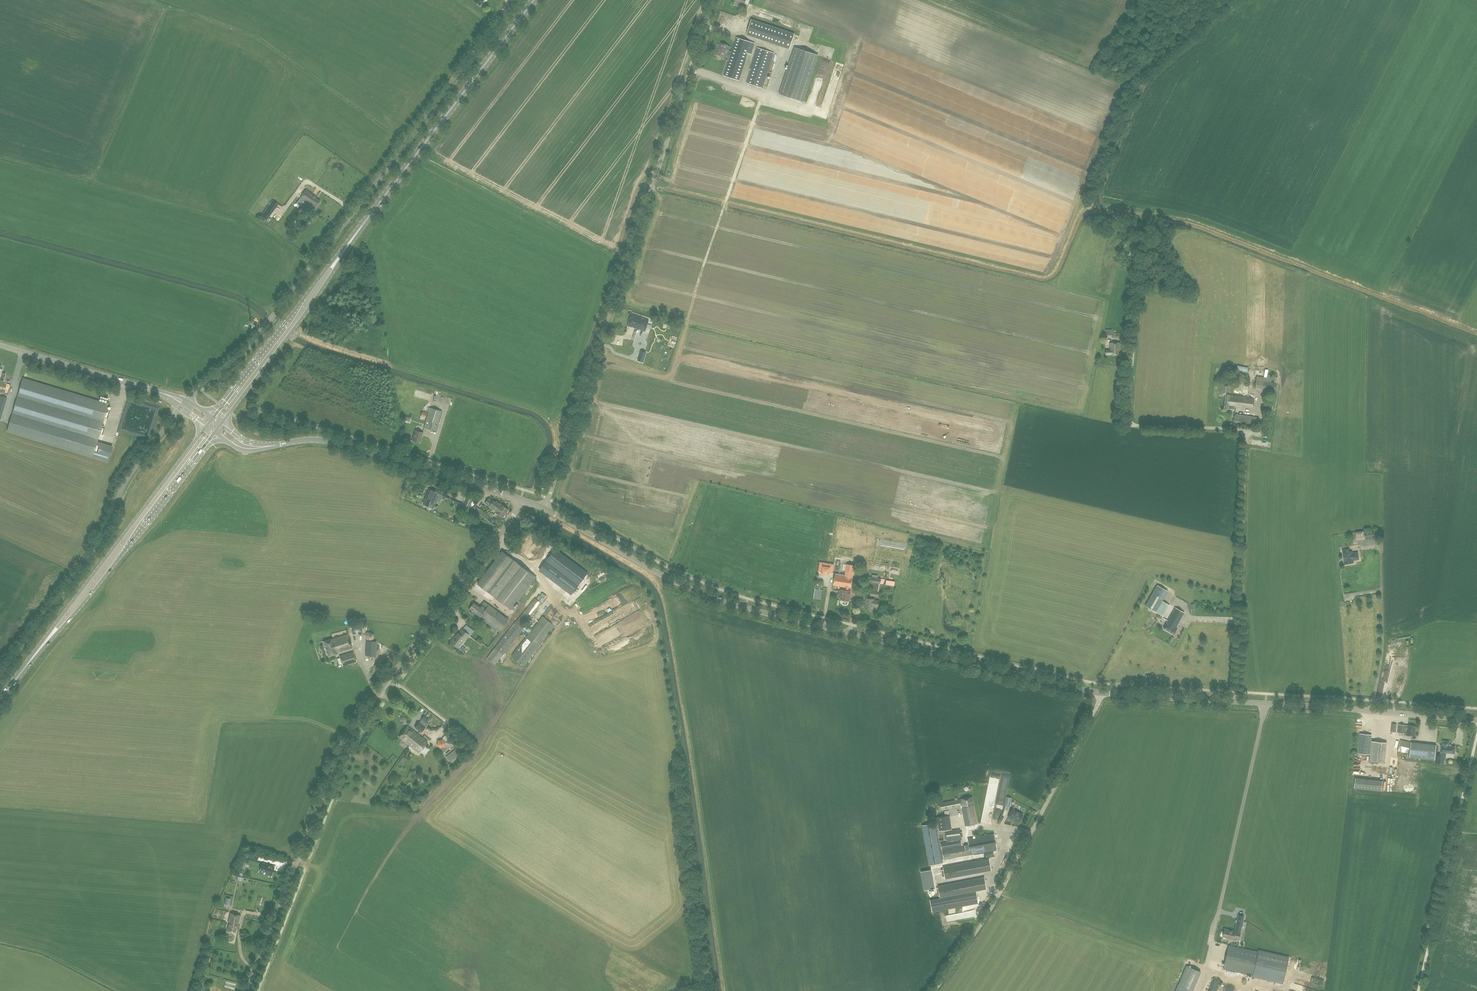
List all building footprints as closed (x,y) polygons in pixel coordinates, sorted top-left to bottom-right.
[(795,33),(751,19),(746,35),(789,49),(795,33)] [(755,43),(736,37),(731,52),(726,50),(727,45),(721,43),(717,54),(724,56),(725,53),(730,55),(724,75),(739,80),(746,58),(747,53),(751,54),(755,43)] [(774,53),(757,47),(750,69),(751,70),(746,83),(762,88),(774,53)] [(795,47),(780,93),(803,101),(818,55),(795,47)] [(817,78),(825,81),(829,69),(821,66),(817,78)] [(822,110),(829,113),(833,102),(826,100),(822,110)] [(316,178),(330,156),(324,153),(310,175),(316,178)] [(300,198),(300,199),(297,202),(304,208),(307,204),(306,203),(307,203),(308,202),(315,207),(320,201),(316,197),(316,196),(306,189),(300,198)] [(267,200),(270,194),(265,191),(262,198),(267,200)] [(274,199),(267,209),(264,207),(262,209),(265,211),(262,215),(267,219),(279,203),(274,199)] [(1141,235),(1135,234),(1133,244),(1134,244),(1131,254),(1137,256),(1140,245),(1141,242),(1139,241),(1141,235)] [(648,320),(638,317),(631,314),(628,325),(645,331),(648,320)] [(276,315),(270,321),(273,324),(279,318),(276,315)] [(652,325),(647,340),(651,341),(657,327),(652,325)] [(1125,338),(1125,333),(1120,333),(1114,333),(1114,331),(1112,331),(1112,330),(1105,330),(1105,332),(1107,332),(1107,335),(1112,335),(1112,338),(1125,338)] [(1120,343),(1109,342),(1109,350),(1105,350),(1105,355),(1120,355),(1120,343)] [(1246,376),(1236,371),(1233,377),(1243,383),(1246,376)] [(1276,384),(1271,383),(1272,379),(1257,376),(1256,381),(1255,387),(1275,391),(1276,384)] [(101,427),(104,417),(107,418),(110,410),(107,409),(108,404),(23,379),(7,431),(92,456),(108,461),(111,449),(100,446),(96,444),(99,434),(102,434),(104,428),(101,427)] [(1253,409),(1254,398),(1254,395),(1242,393),(1242,397),(1229,396),(1230,385),(1221,384),(1220,395),(1225,395),(1224,409),(1234,410),(1234,407),(1253,409)] [(430,408),(424,428),(436,431),(442,411),(430,408)] [(1234,423),(1236,423),(1236,425),(1239,425),(1240,424),(1258,426),(1259,417),(1235,414),(1234,423)] [(415,431),(412,440),(420,442),(422,433),(415,431)] [(432,508),(439,494),(429,489),(423,504),(432,508)] [(469,496),(465,505),(470,507),(474,498),(469,496)] [(485,503),(497,512),(502,505),(497,501),(496,503),(489,498),(485,503)] [(472,510),(483,519),(487,515),(476,505),(472,510)] [(502,505),(497,512),(496,512),(503,517),(509,510),(502,505)] [(490,517),(487,515),(483,519),(493,527),(495,525),(488,519),(490,517)] [(533,531),(525,541),(526,542),(535,532),(533,531)] [(1381,538),(1381,531),(1364,533),(1364,531),(1356,532),(1357,540),(1365,539),(1381,538)] [(587,573),(555,549),(539,570),(572,594),(587,573)] [(1344,550),(1344,553),(1343,553),(1344,564),(1352,563),(1352,562),(1353,562),(1353,560),(1359,560),(1358,552),(1352,553),(1352,552),(1350,552),(1349,549),(1344,550)] [(511,609),(536,577),(524,568),(524,567),(508,555),(503,550),(502,551),(478,584),(495,596),(511,609)] [(891,558),(906,560),(906,553),(891,551),(891,558)] [(0,552),(0,580),(10,557),(0,552)] [(819,562),(818,572),(832,574),(833,564),(819,562)] [(849,601),(852,578),(854,565),(847,564),(845,574),(835,573),(833,585),(843,587),(841,599),(849,601)] [(878,597),(880,584),(881,579),(871,577),(866,577),(866,578),(865,579),(865,580),(866,581),(870,582),(869,590),(871,590),(870,596),(878,597)] [(1156,612),(1162,601),(1168,591),(1157,585),(1145,606),(1156,612)] [(523,666),(540,646),(555,626),(543,617),(532,630),(526,625),(542,604),(534,598),(517,621),(516,621),(487,658),(496,664),(523,629),(530,633),(527,636),(511,656),(523,666)] [(878,607),(879,600),(874,600),(874,599),(866,598),(865,608),(873,609),(873,606),(878,607)] [(1170,605),(1162,601),(1156,612),(1163,616),(1170,605)] [(618,619),(640,609),(637,602),(615,612),(618,619)] [(481,616),(486,619),(484,621),(499,633),(501,631),(509,620),(489,605),(486,609),(482,606),(481,608),(474,603),(470,608),(481,616)] [(1163,628),(1174,634),(1177,629),(1176,628),(1184,613),(1175,608),(1166,624),(1163,628)] [(458,648),(468,634),(462,630),(459,634),(458,633),(454,638),(453,638),(450,642),(458,648)] [(336,653),(353,648),(348,634),(324,641),(328,657),(337,654),(336,653)] [(367,641),(366,653),(372,653),(372,651),(375,651),(376,642),(367,641)] [(343,666),(357,662),(354,651),(339,656),(343,666)] [(429,726),(432,722),(424,716),(421,719),(429,726)] [(1365,726),(1367,720),(1361,718),(1359,723),(1365,726)] [(421,732),(425,727),(419,722),(415,728),(421,732)] [(1405,729),(1407,730),(1407,735),(1415,736),(1416,726),(1398,724),(1398,733),(1405,733),(1405,729)] [(409,745),(418,734),(407,726),(399,737),(409,745)] [(1358,753),(1370,755),(1372,735),(1360,733),(1358,753)] [(427,742),(418,734),(409,745),(419,753),(427,742)] [(1410,742),(1401,740),(1400,740),(1398,749),(1398,751),(1408,753),(1410,742)] [(1372,741),(1370,761),(1385,762),(1387,743),(1372,741)] [(1443,745),(1441,745),(1441,752),(1452,753),(1452,752),(1453,751),(1455,751),(1455,747),(1451,746),(1450,744),(1449,744),(1449,741),(1445,741),(1443,743),(1443,745)] [(1410,757),(1435,760),(1436,745),(1411,742),(1410,757)] [(454,750),(447,755),(451,761),(458,757),(454,750)] [(1356,774),(1355,785),(1382,789),(1383,778),(1356,774)] [(989,788),(985,804),(995,807),(998,790),(989,788)] [(1010,810),(1012,796),(1006,795),(1004,809),(1010,810)] [(942,809),(962,806),(974,804),(972,797),(938,803),(939,809),(942,809)] [(977,824),(974,804),(962,806),(965,826),(977,824)] [(1012,809),(1008,817),(1013,820),(1014,819),(1019,822),(1023,815),(1012,809)] [(992,823),(993,812),(984,811),(983,820),(988,821),(988,823),(992,823)] [(949,815),(938,817),(939,831),(951,829),(949,815)] [(922,825),(929,865),(942,862),(935,823),(922,825)] [(946,841),(961,839),(960,829),(945,831),(946,841)] [(967,838),(969,844),(970,855),(997,850),(994,834),(967,838)] [(970,855),(969,844),(941,849),(943,860),(970,855)] [(257,861),(259,854),(249,851),(247,858),(257,861)] [(991,870),(989,859),(943,867),(945,878),(991,870)] [(271,876),(274,866),(262,862),(260,869),(259,873),(262,874),(271,876)] [(940,897),(986,889),(984,878),(938,886),(940,897)] [(932,911),(978,903),(976,891),(930,900),(932,911)] [(240,915),(231,913),(227,931),(235,933),(237,925),(238,925),(240,915)] [(1235,930),(1234,931),(1224,929),(1223,937),(1233,939),(1238,940),(1240,931),(1235,930)] [(1258,950),(1258,952),(1229,945),(1223,969),(1253,975),(1252,977),(1283,984),(1289,957),(1258,950)] [(1192,973),(1199,976),(1201,972),(1187,966),(1179,984),(1187,988),(1188,988),(1190,985),(1188,984),(1192,973)]
